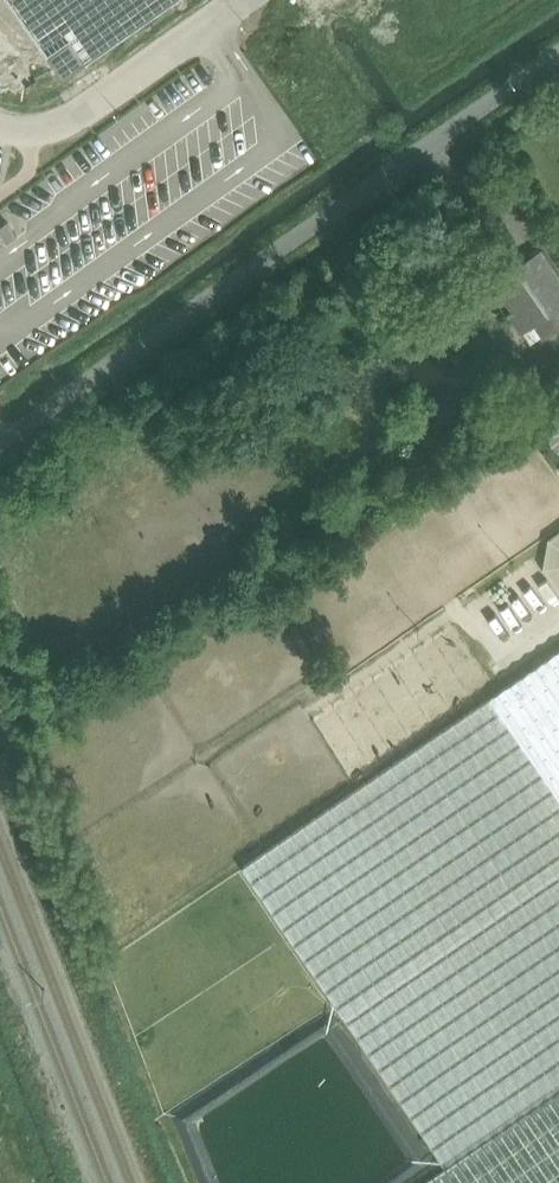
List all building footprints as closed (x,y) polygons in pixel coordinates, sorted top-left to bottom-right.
[(63,67),(65,69),(163,0),(16,0),(63,67)] [(522,329),(531,342),(545,332),(545,333),(558,324),(558,277),(541,252),(519,267),(513,259),(487,278),(522,329)] [(558,1085),(558,649),(242,865),(444,1163),(558,1085)] [(423,1182),(558,1182),(558,1091),(423,1182)]
